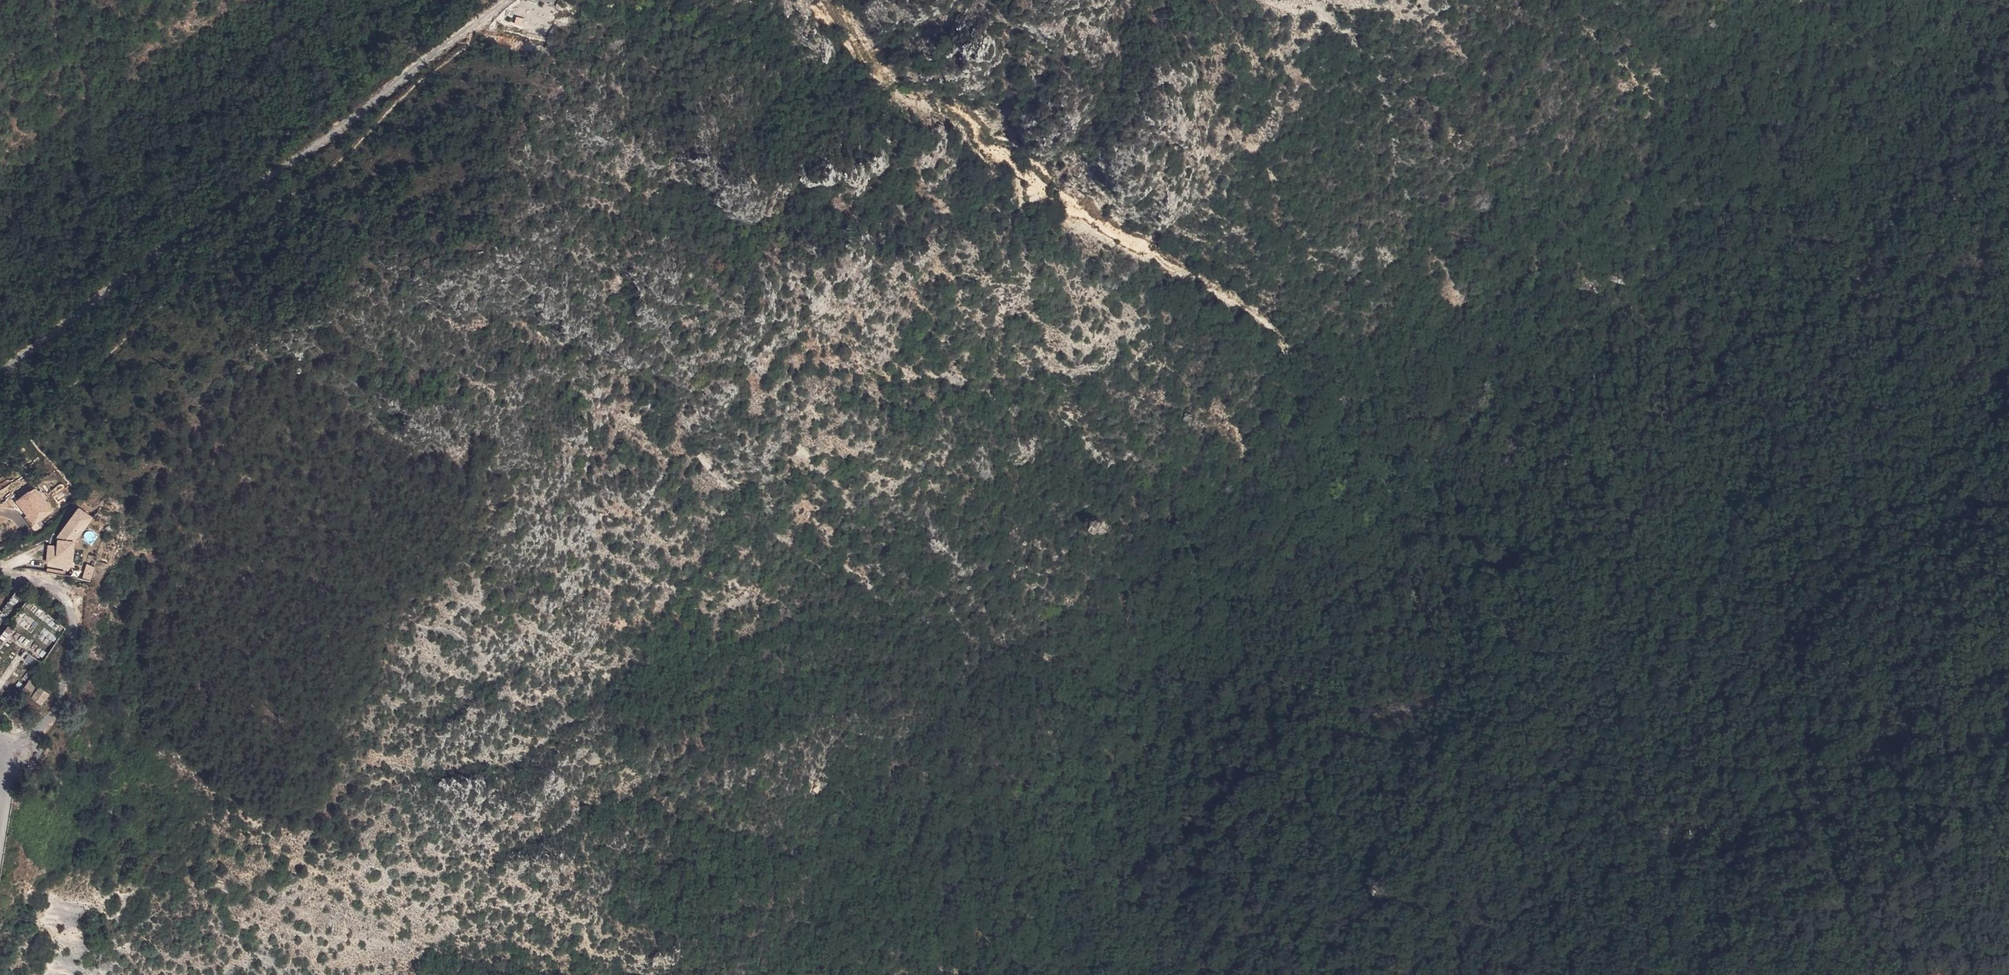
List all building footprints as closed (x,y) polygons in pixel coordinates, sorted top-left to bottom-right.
[(515,16),(514,25),(523,26),(525,18),(515,16)] [(34,526),(54,509),(34,486),(14,504),(34,526)] [(51,689),(33,676),(25,688),(42,702),(51,689)]
